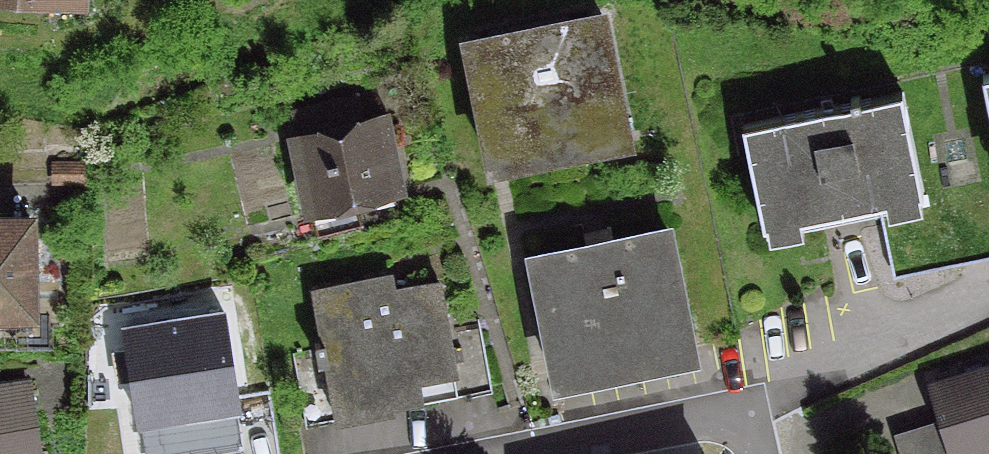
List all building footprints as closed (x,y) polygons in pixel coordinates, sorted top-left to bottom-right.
[(463,44),(488,163),(621,135),(596,16),(463,44)] [(978,76),(988,127),(988,74),(978,76)] [(897,93),(918,193),(874,202),(890,275),(988,254),(988,127),(978,76),(935,85),(897,93)] [(737,126),(761,241),(818,229),(815,215),(874,202),(918,193),(897,93),(856,102),(855,97),(846,99),(846,103),(737,126)] [(362,121),(356,96),(291,112),(298,137),(291,139),(315,235),(354,226),(348,201),(393,190),(382,145),(388,143),(382,117),(362,121)] [(80,182),(80,166),(49,166),(49,182),(80,182)] [(27,309),(25,219),(0,219),(0,310),(27,309)] [(686,350),(662,231),(529,259),(553,377),(686,350)] [(322,362),(332,419),(388,409),(386,399),(485,380),(474,320),(442,326),(434,283),(375,294),(373,279),(308,291),(318,344),(311,345),(314,363),(322,362)] [(122,332),(135,417),(203,406),(203,402),(230,398),(217,316),(122,332)] [(947,453),(959,453),(988,445),(988,369),(928,387),(947,453)] [(24,387),(0,391),(0,453),(34,453),(24,387)] [(936,421),(892,435),(898,453),(946,453),(936,421)]
